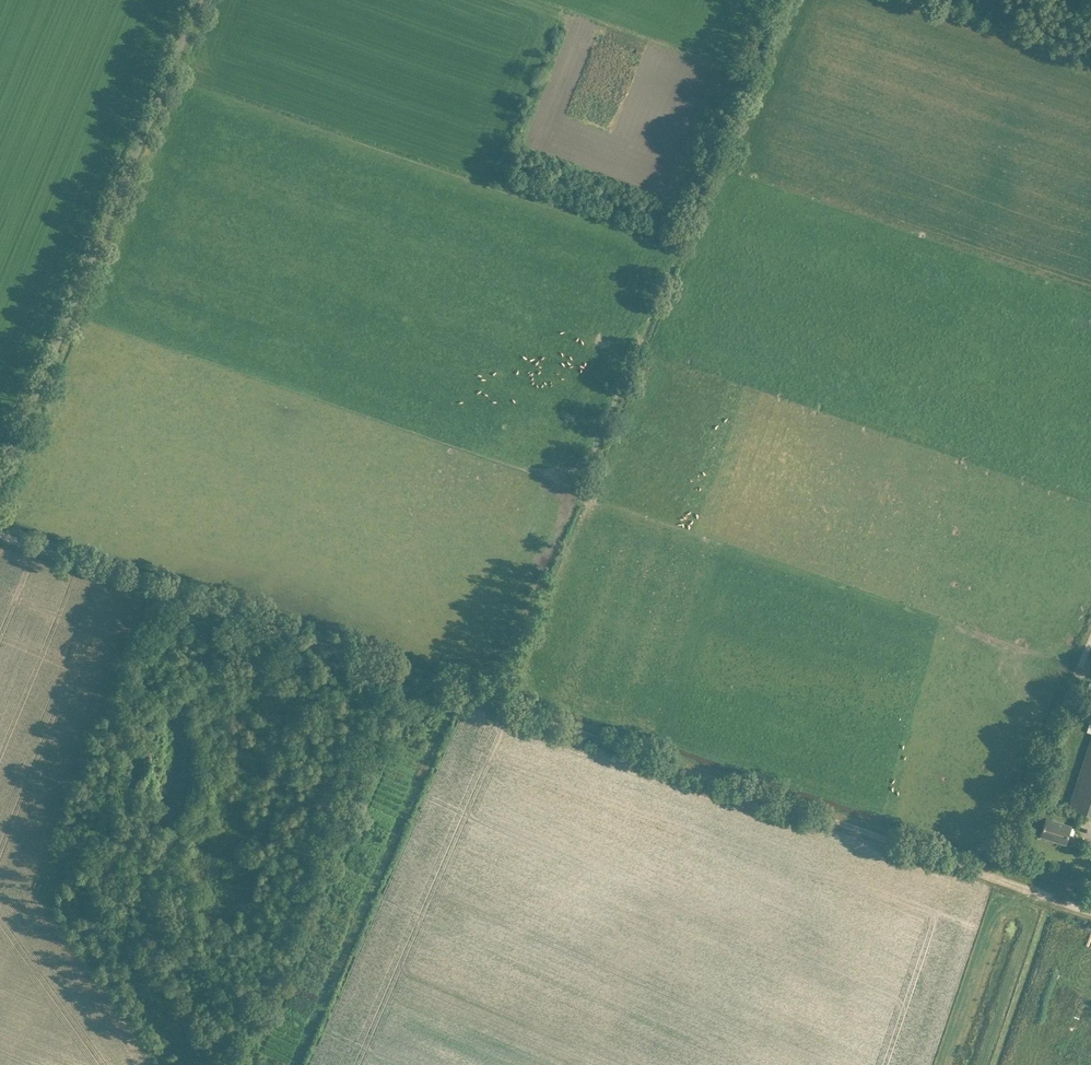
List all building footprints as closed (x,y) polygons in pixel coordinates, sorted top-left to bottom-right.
[(1069,808),(1090,815),(1090,785),(1078,780),(1069,808)] [(1047,818),(1042,835),(1066,843),(1072,827),(1047,818)]
